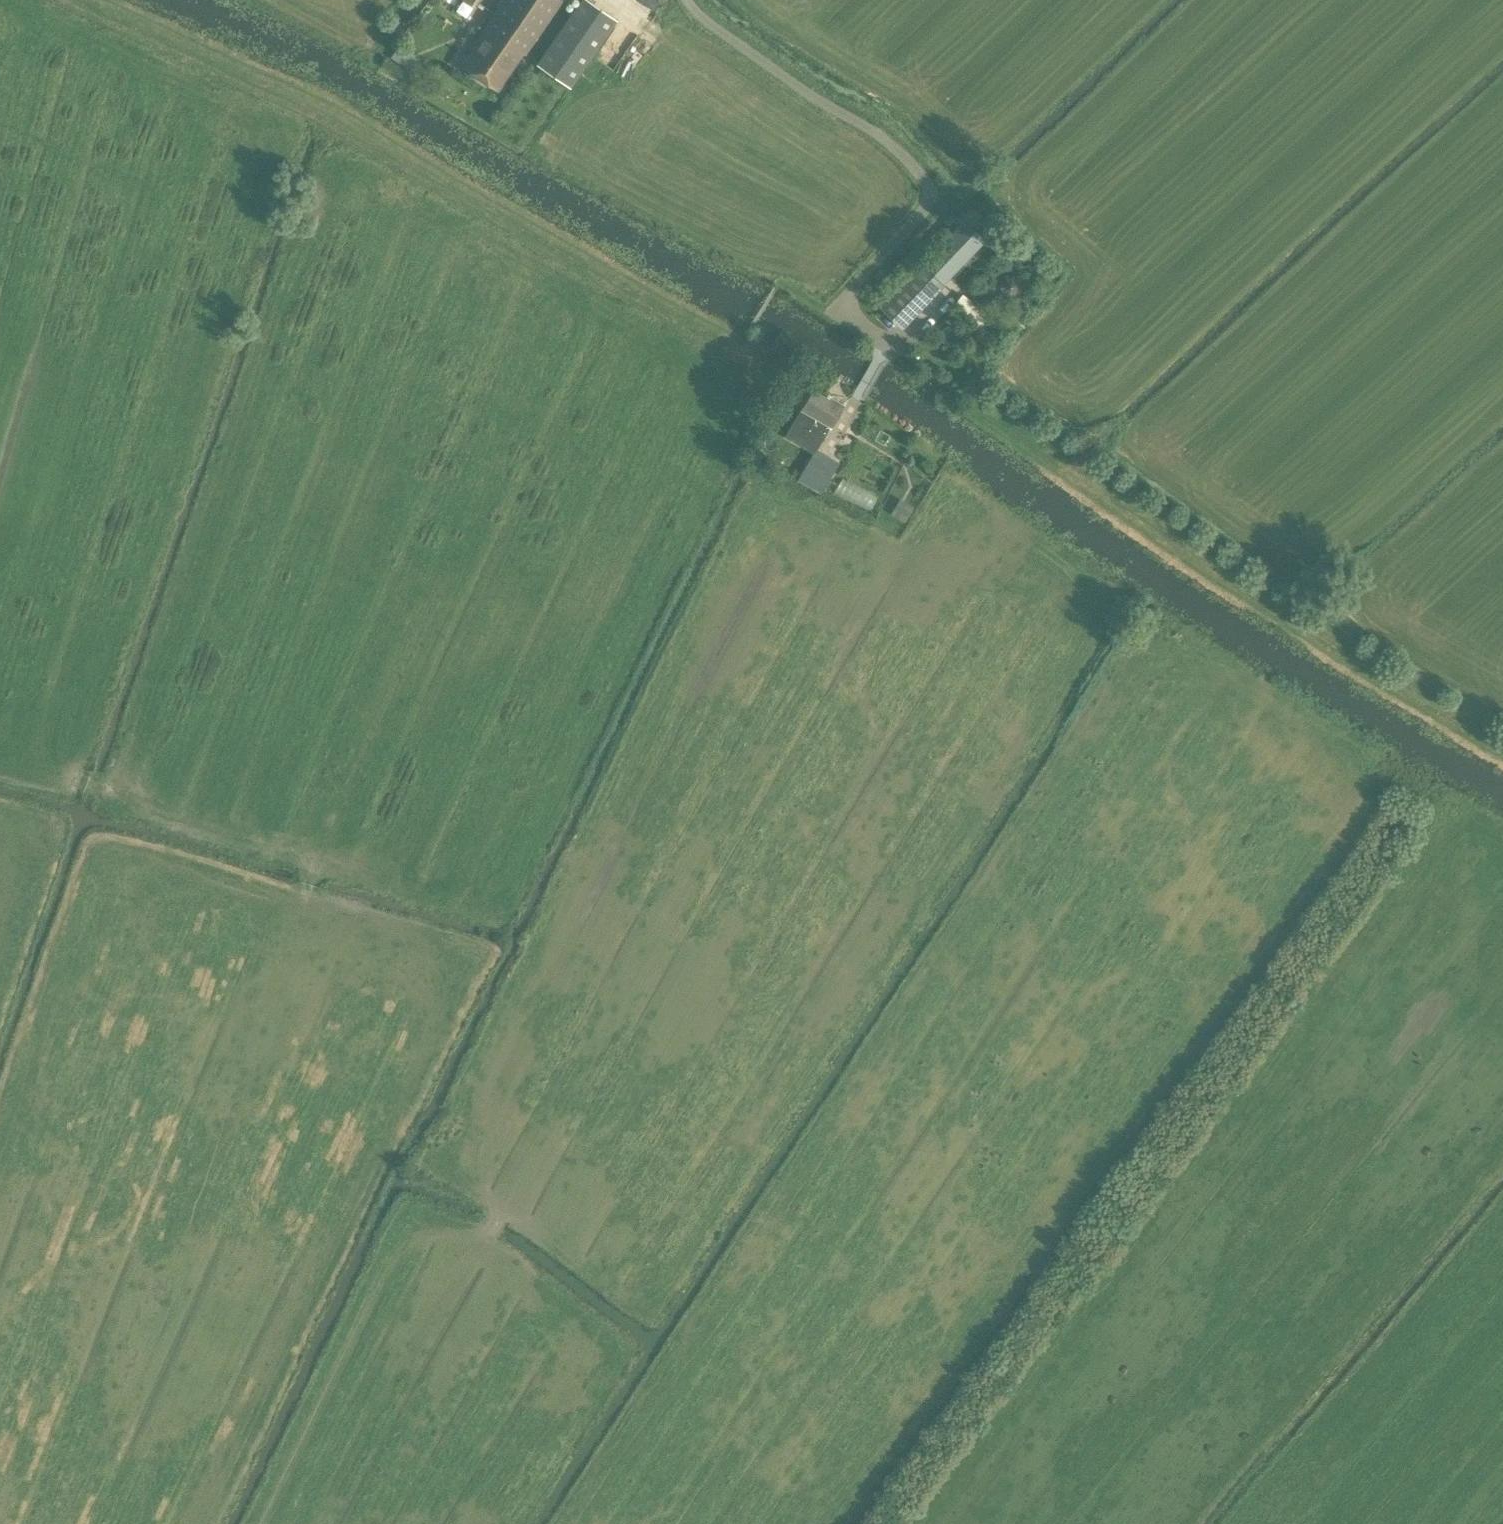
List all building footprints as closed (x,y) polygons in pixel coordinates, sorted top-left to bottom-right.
[(563,0),(505,0),(485,29),(486,30),(468,54),(465,52),(458,62),(498,90),(524,53),(525,54),(563,0)] [(537,63),(571,87),(618,19),(590,0),(580,0),(537,63)] [(922,263),(926,266),(884,309),(902,326),(943,283),(946,285),(989,239),(966,217),(922,263)] [(1007,277),(1003,283),(1004,291),(1010,296),(1018,295),(1023,288),(1022,280),(1015,275),(1007,277)] [(815,454),(818,449),(843,405),(815,388),(786,437),(814,453),(815,454)] [(839,461),(818,449),(815,454),(814,453),(798,480),(820,494),(839,461)] [(867,508),(875,493),(849,480),(841,495),(867,508)] [(900,499),(891,514),(904,522),(914,507),(900,499)]
